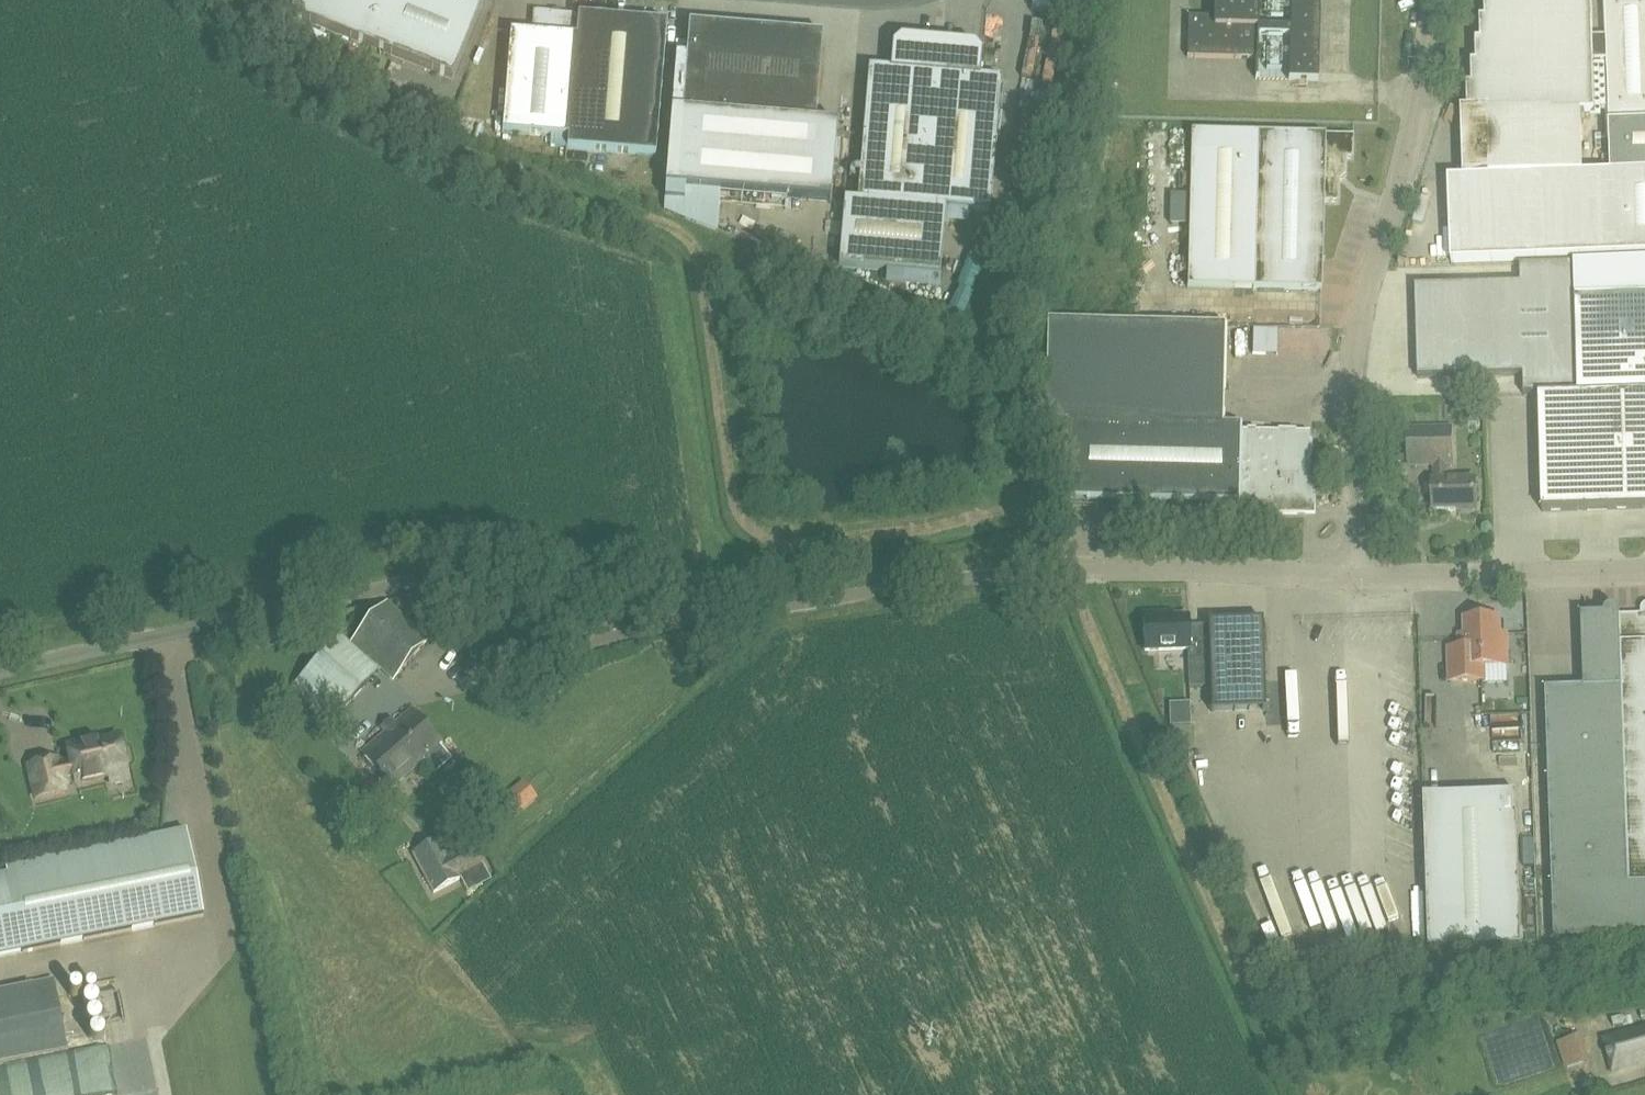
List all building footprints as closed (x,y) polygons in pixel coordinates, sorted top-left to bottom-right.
[(290,14),(331,31),(343,0),(295,0),(290,14)] [(331,31),(371,47),(390,0),(343,0),(331,31)] [(371,47),(412,63),(437,0),(390,0),(371,47)] [(412,63),(453,79),(484,0),(437,0),(412,63)] [(1258,25),(1259,0),(1213,0),(1213,18),(1189,17),(1188,57),(1256,59),(1256,34),(1289,35),(1288,79),(1318,80),(1320,0),(1290,0),(1289,26),(1258,25)] [(1606,38),(1594,39),(1593,39),(1592,0),(1484,0),(1485,20),(1480,20),(1481,42),(1475,42),(1476,64),(1471,64),(1472,86),(1467,86),(1467,110),(1487,109),(1487,112),(1551,110),(1551,114),(1582,113),(1589,113),(1594,113),(1592,62),(1607,61),(1609,124),(1611,173),(1584,174),(1489,177),(1449,180),(1452,263),(1644,256),(1644,0),(1605,0),(1606,38)] [(502,132),(550,136),(550,145),(568,147),(567,149),(569,149),(580,15),(534,12),(532,33),(510,32),(502,132)] [(657,156),(668,23),(580,15),(569,149),(657,156)] [(690,24),(687,59),(676,59),(665,187),(831,201),(837,125),(816,123),(823,36),(690,24)] [(869,68),(858,201),(845,200),(839,267),(942,276),(947,209),(991,213),(1003,79),(981,77),(983,53),(976,45),(902,38),(893,45),(891,70),(869,68)] [(1353,137),(1258,133),(1193,131),(1187,286),(1320,291),(1324,204),(1338,204),(1339,183),(1345,174),(1346,161),(1352,161),(1353,137)] [(1188,194),(1170,194),(1170,225),(1187,225),(1188,194)] [(1523,376),(1524,396),(1577,394),(1573,264),(1520,265),(1521,283),(1415,286),(1418,379),(1523,376)] [(1644,508),(1644,298),(1576,300),(1579,396),(1539,397),(1542,511),(1644,508)] [(1240,425),(1223,425),(1226,325),(1047,320),(1045,422),(1067,422),(1066,499),(1254,504),(1254,513),(1312,514),(1313,467),(1309,467),(1310,433),(1240,431),(1240,425)] [(1253,351),(1277,352),(1277,328),(1253,327),(1253,351)] [(1468,403),(1469,424),(1479,423),(1477,402),(1468,403)] [(1458,509),(1458,511),(1478,511),(1477,481),(1448,482),(1448,464),(1453,464),(1452,429),(1409,430),(1410,465),(1436,464),(1436,482),(1433,482),(1434,509),(1458,509)] [(395,679),(429,640),(387,603),(353,642),(395,679)] [(1604,617),(1582,617),(1585,690),(1546,691),(1555,942),(1644,939),(1644,615),(1620,616),(1619,613),(1619,612),(1618,611),(1616,610),(1615,609),(1612,608),(1609,609),(1608,610),(1607,611),(1606,612),(1605,614),(1605,615),(1604,617)] [(1189,649),(1190,686),(1210,686),(1211,712),(1265,710),(1261,619),(1208,621),(1208,625),(1189,626),(1189,617),(1163,618),(1163,614),(1144,615),(1145,650),(1189,649)] [(1450,680),(1486,680),(1485,665),(1507,664),(1506,635),(1500,636),(1499,621),(1465,622),(1466,650),(1450,650),(1450,680)] [(378,672),(339,636),(291,690),(329,725),(378,672)] [(1190,725),(1191,702),(1170,702),(1170,724),(1190,725)] [(412,712),(363,754),(392,787),(440,745),(412,712)] [(121,747),(118,737),(88,744),(87,741),(67,746),(71,762),(58,764),(57,760),(29,767),(36,798),(65,792),(63,784),(75,781),(76,784),(127,772),(124,762),(128,758),(126,749),(121,747)] [(505,798),(518,813),(537,796),(524,781),(505,798)] [(1517,795),(1425,799),(1430,953),(1523,949),(1517,795)] [(8,876),(0,877),(0,958),(205,918),(188,832),(6,867),(8,876)] [(413,853),(434,892),(461,878),(460,877),(485,864),(477,847),(452,861),(440,839),(413,853)] [(66,1049),(53,982),(0,992),(0,1062),(66,1049)] [(1498,1081),(1553,1066),(1542,1026),(1524,1031),(1529,1051),(1493,1061),(1498,1081)] [(1607,1042),(1615,1070),(1644,1062),(1644,1032),(1607,1042)] [(1557,1041),(1564,1068),(1589,1061),(1581,1034),(1557,1041)]
